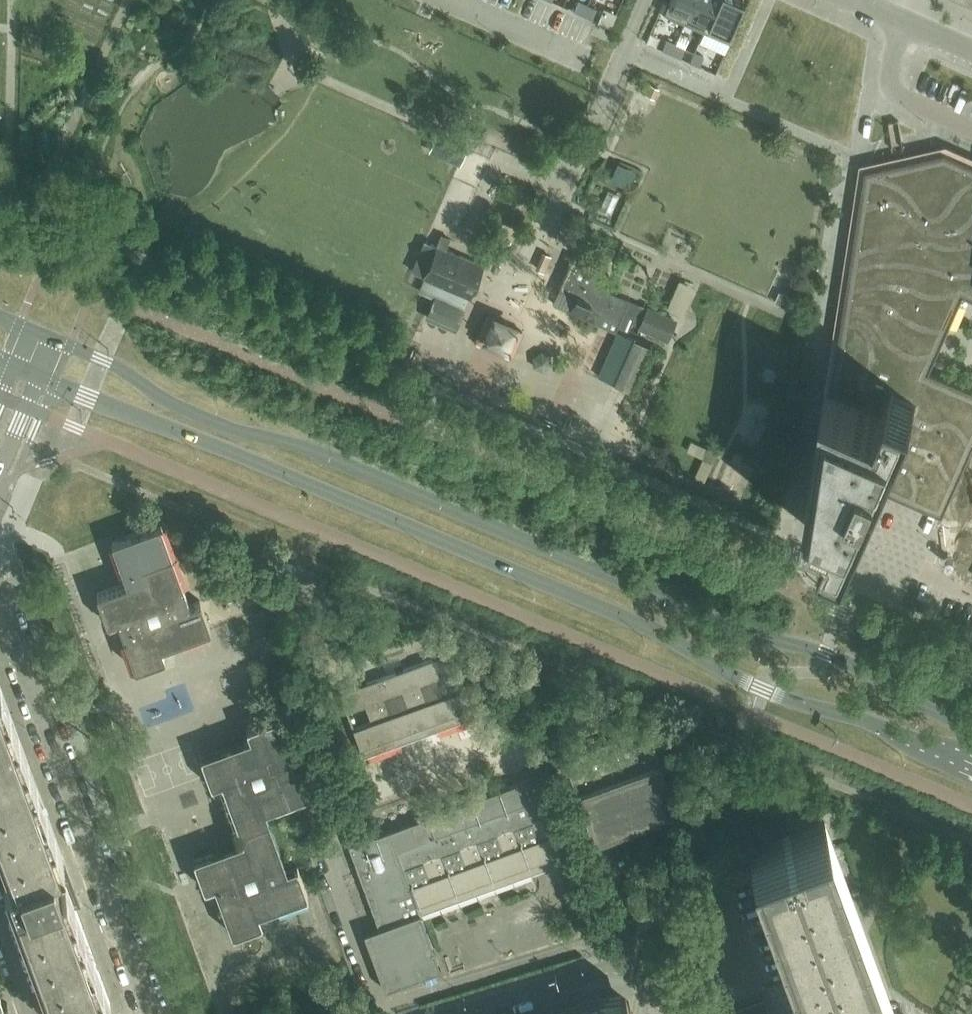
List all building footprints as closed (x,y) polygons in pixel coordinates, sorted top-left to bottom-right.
[(695,0),(670,0),(664,14),(685,23),(695,0)] [(717,0),(695,0),(685,23),(703,31),(717,0)] [(742,0),(717,0),(703,31),(724,40),(742,0)] [(583,14),(587,5),(578,1),(574,10),(583,14)] [(592,18),(596,9),(587,5),(583,14),(592,18)] [(604,10),(599,22),(610,27),(615,15),(604,10)] [(672,53),(676,44),(666,40),(662,49),(672,53)] [(681,57),(685,48),(676,44),(672,53),(681,57)] [(699,65),(703,56),(694,52),(690,61),(699,65)] [(651,85),(646,95),(654,98),(658,88),(651,85)] [(444,139),(436,156),(458,165),(466,148),(444,139)] [(812,516),(833,525),(830,531),(826,541),(850,552),(855,542),(858,536),(879,487),(885,489),(893,493),(896,494),(912,501),(915,502),(929,509),(943,515),(971,450),(971,389),(931,370),(946,334),(964,294),(971,297),(971,162),(946,151),(866,169),(812,516)] [(600,210),(611,215),(619,196),(608,191),(606,195),(600,210)] [(470,297),(484,266),(451,251),(437,245),(436,246),(426,241),(413,271),(423,276),(423,277),(425,277),(419,291),(436,298),(427,317),(453,328),(461,309),(460,309),(466,295),(470,297)] [(546,254),(540,252),(533,266),(539,269),(546,254)] [(573,257),(553,304),(570,311),(601,325),(608,328),(615,331),(629,300),(622,297),(598,286),(605,271),(597,268),(601,260),(593,256),(589,264),(573,257)] [(780,292),(776,301),(789,307),(793,298),(780,292)] [(667,334),(673,319),(648,308),(642,323),(667,334)] [(522,331),(486,316),(476,341),(512,356),(522,331)] [(621,333),(601,377),(614,383),(634,339),(621,333)] [(485,387),(472,382),(468,391),(481,397),(485,387)] [(658,446),(655,456),(661,458),(664,449),(658,446)] [(160,524),(125,537),(112,542),(126,583),(96,594),(107,623),(116,619),(135,670),(164,659),(160,648),(210,630),(200,600),(189,604),(160,524)] [(451,652),(387,675),(339,692),(363,756),(475,715),(451,652)] [(0,695),(0,846),(10,872),(3,875),(54,1013),(87,1013),(111,1005),(74,906),(80,904),(62,855),(59,856),(0,695)] [(293,767),(275,717),(245,727),(249,738),(200,756),(211,785),(221,782),(242,841),(193,859),(204,889),(214,885),(232,935),(262,924),(258,914),(307,896),(297,866),(286,870),(265,810),(287,802),(314,792),(303,763),(293,767)] [(594,842),(622,832),(678,812),(647,728),(563,758),(594,842)] [(374,835),(348,844),(377,923),(379,927),(364,933),(385,990),(401,984),(399,977),(422,969),(420,963),(436,957),(420,913),(568,859),(545,796),(541,787),(538,776),(519,783),(427,816),(410,823),(374,836),(374,835)] [(883,994),(826,841),(820,825),(826,823),(825,821),(748,848),(749,851),(753,850),(789,947),(814,1013),(889,1013),(883,994)] [(312,860),(322,857),(318,847),(308,850),(312,860)] [(629,1002),(624,989),(621,990),(600,998),(597,999),(568,1010),(566,1011),(557,1013),(633,1013),(629,1002)] [(721,1013),(770,1013),(764,999),(721,1013)] [(3,1004),(0,1005),(0,1013),(11,1013),(7,1003),(3,1004)]
